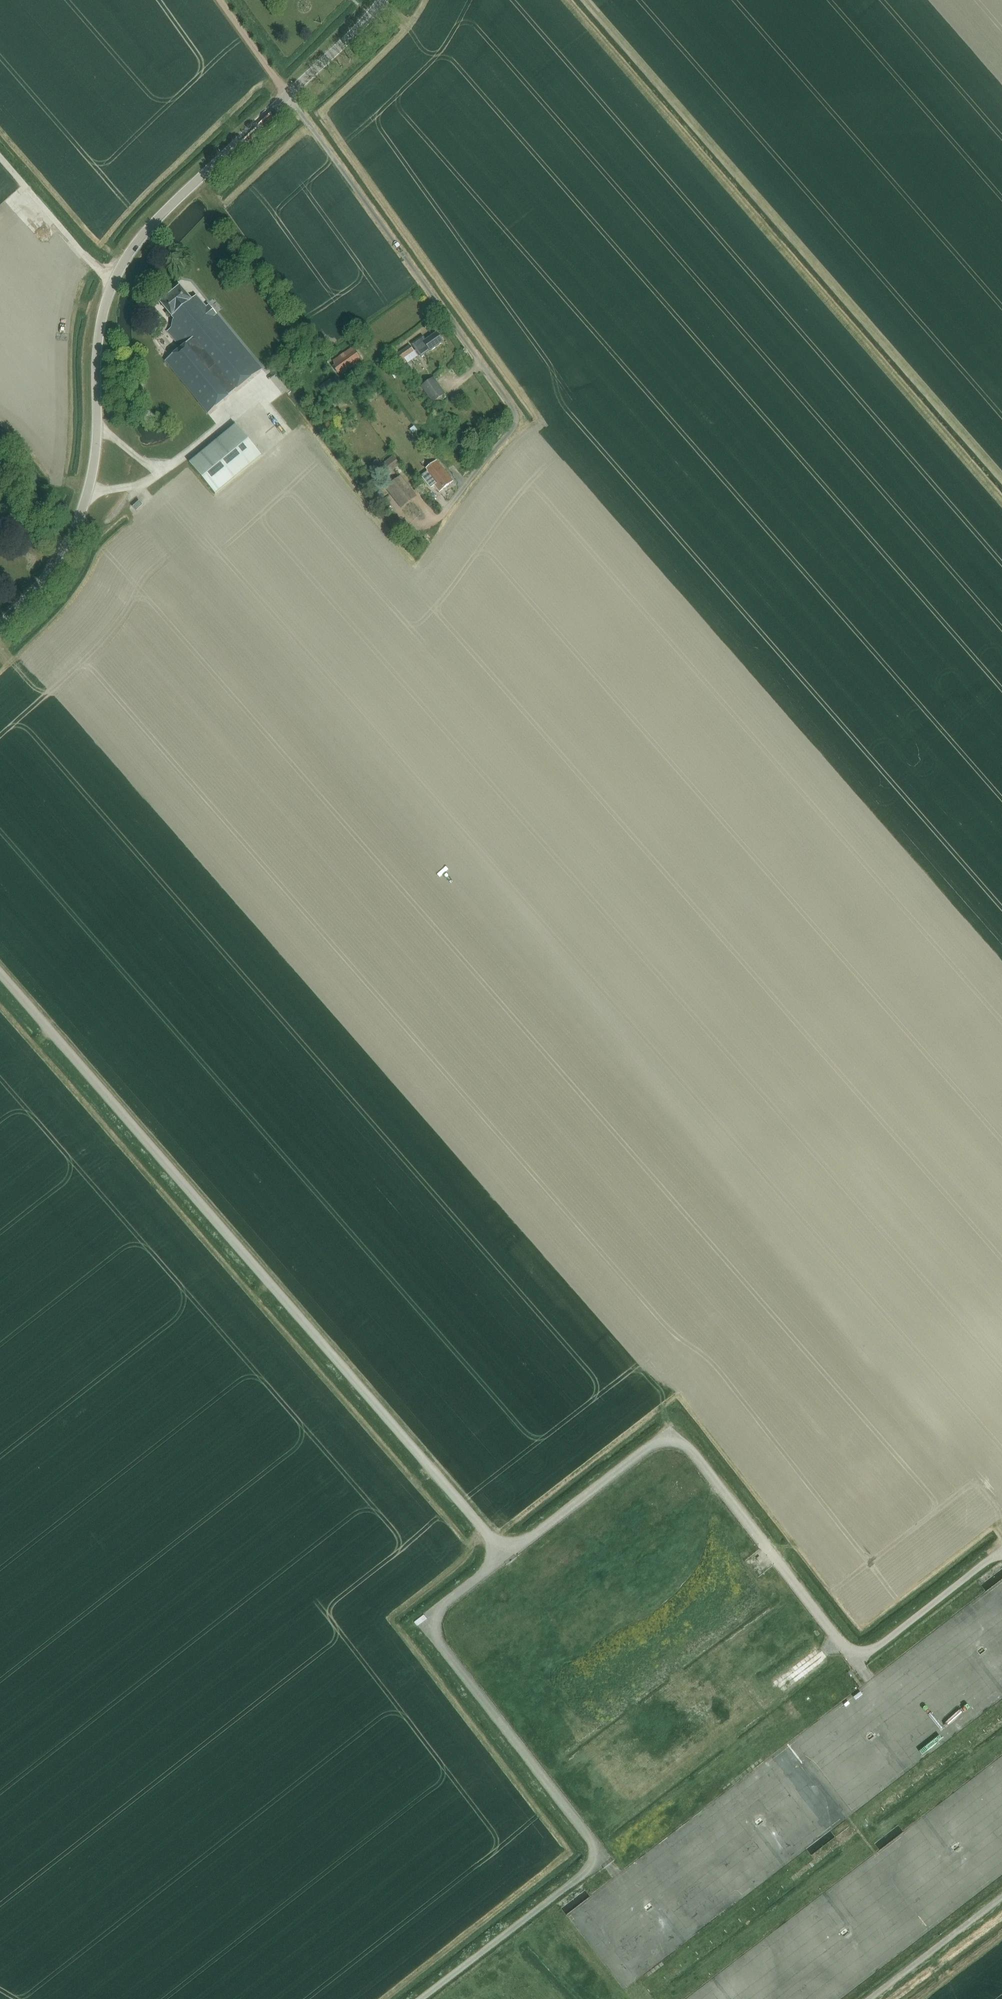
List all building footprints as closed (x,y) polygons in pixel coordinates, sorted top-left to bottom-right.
[(171,328),(167,331),(183,346),(167,359),(211,411),(265,367),(211,304),(208,306),(198,295),(193,299),(181,285),(161,302),(168,312),(166,313),(169,317),(171,316),(174,320),(173,321),(171,328)] [(423,357),(430,352),(444,343),(437,334),(427,341),(423,337),(414,344),(423,357)] [(411,345),(395,356),(401,366),(407,362),(404,358),(415,351),(411,345)] [(343,374),(362,360),(353,347),(334,361),(336,365),(333,367),(338,374),(341,372),(343,374)] [(336,376),(320,388),(324,394),(341,382),(336,376)] [(435,377),(423,386),(435,403),(447,394),(435,377)] [(216,494),(262,456),(237,425),(190,463),(216,494)] [(390,473),(401,464),(395,456),(383,465),(390,473)] [(378,460),(373,463),(377,468),(381,465),(378,460)] [(457,486),(453,481),(437,460),(426,468),(428,471),(437,483),(435,485),(440,492),(449,485),(452,490),(457,486)] [(428,471),(422,476),(431,488),(435,485),(437,483),(428,471)] [(403,505),(416,495),(402,477),(389,487),(403,505)] [(143,505),(140,501),(133,507),(137,511),(143,505)]
